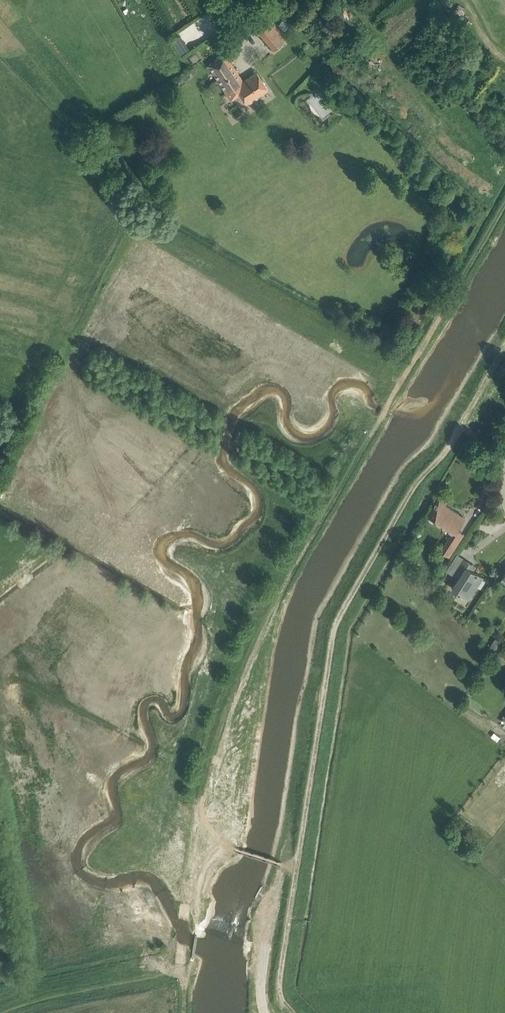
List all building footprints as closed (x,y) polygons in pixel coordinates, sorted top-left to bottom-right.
[(258,31),(274,50),(284,42),(268,22),(258,31)] [(209,65),(231,100),(241,94),(247,103),(268,89),(257,72),(243,81),(226,54),(209,65)] [(313,91),(322,91),(322,83),(314,83),(313,91)] [(440,495),(436,503),(434,506),(435,506),(432,511),(428,517),(454,534),(465,518),(445,505),(448,500),(440,495)] [(460,539),(454,535),(443,552),(449,556),(460,539)] [(462,558),(452,574),(458,578),(452,588),(469,599),(483,577),(467,566),(469,562),(462,558)]
